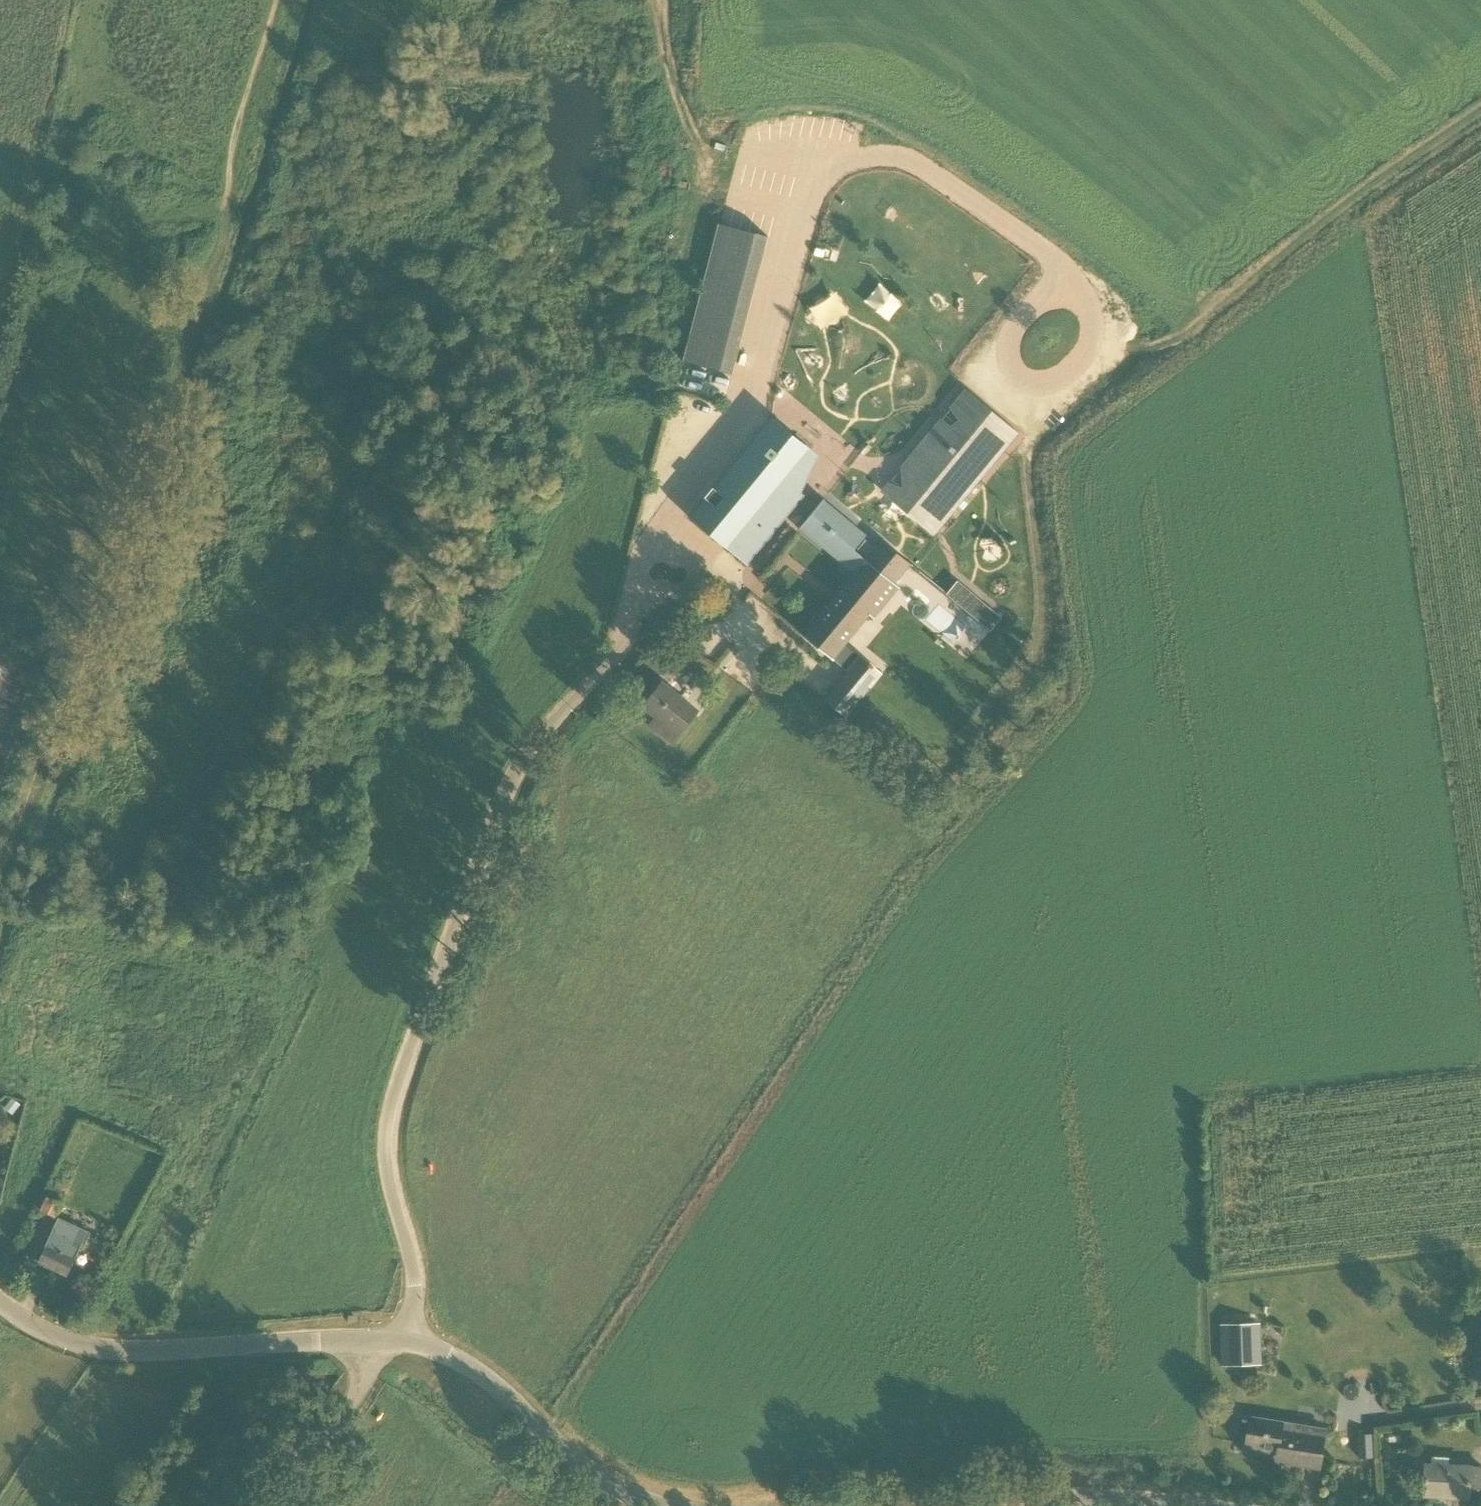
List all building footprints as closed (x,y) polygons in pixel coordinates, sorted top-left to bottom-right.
[(710,221),(678,360),(728,371),(760,233),(710,221)] [(889,326),(905,307),(881,288),(866,306),(889,326)] [(811,304),(820,323),(846,310),(837,291),(811,304)] [(946,522),(1019,435),(965,390),(892,477),(946,522)] [(718,487),(716,485),(708,495),(709,497),(693,516),(750,562),(766,543),(768,545),(776,535),(774,533),(804,496),(788,483),(814,452),(774,419),(718,487)] [(810,515),(811,515),(800,528),(856,574),(804,636),(832,659),(869,614),(874,619),(900,587),(895,583),(911,564),(884,541),(878,548),(823,502),(813,514),(812,513),(810,515)] [(846,670),(823,698),(846,717),(869,689),(846,670)] [(698,711),(663,682),(643,707),(663,722),(656,730),(672,743),(698,711)] [(62,1203),(48,1197),(42,1210),(55,1217),(62,1203)] [(68,1275),(82,1244),(85,1245),(91,1233),(63,1220),(62,1223),(57,1221),(39,1262),(68,1275)] [(1222,1366),(1227,1366),(1263,1365),(1261,1325),(1220,1327),(1222,1366)] [(1245,1448),(1278,1454),(1276,1461),(1320,1468),(1324,1438),(1295,1433),(1296,1424),(1250,1417),(1245,1448)] [(1426,1464),(1424,1495),(1468,1498),(1469,1487),(1480,1488),(1480,1467),(1426,1464)]
